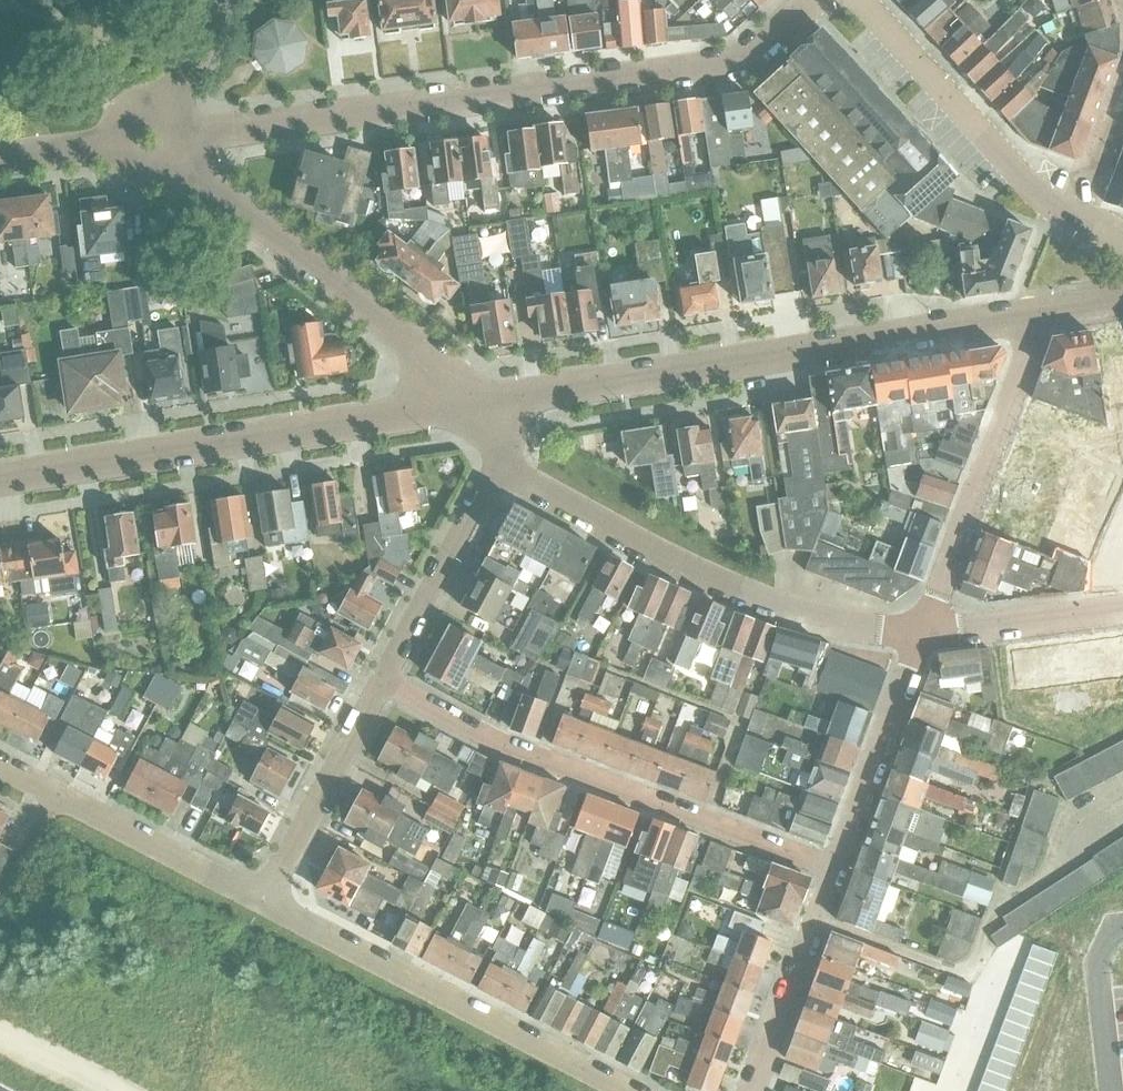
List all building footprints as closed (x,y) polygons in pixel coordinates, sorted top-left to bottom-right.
[(340,39),(368,35),(363,0),(347,0),(345,0),(326,0),(328,15),(337,14),(340,39)] [(382,30),(436,22),(433,0),(378,0),(382,30)] [(472,0),(446,0),(449,20),(453,19),(454,23),(475,21),(472,0)] [(475,21),(496,18),(495,13),(499,13),(497,0),(472,0),(475,21)] [(536,0),(526,0),(528,19),(512,21),(516,56),(543,53),(536,0)] [(543,53),(569,49),(564,14),(555,15),(553,0),(536,0),(543,53)] [(573,45),(581,44),(582,51),(601,49),(595,12),(582,14),(580,0),(567,0),(573,45)] [(643,12),(641,0),(622,0),(617,1),(618,20),(603,22),(607,48),(646,44),(643,12)] [(656,10),(643,12),(646,44),(669,41),(668,28),(665,0),(655,0),(656,10)] [(665,1),(677,16),(688,7),(683,0),(667,0),(665,1)] [(721,9),(731,0),(715,0),(714,1),(721,9)] [(721,9),(731,20),(741,11),(738,7),(746,0),(731,0),(721,9)] [(925,32),(949,10),(949,9),(956,2),(953,0),(896,0),(906,11),(925,32)] [(1074,9),(1099,0),(1052,0),(1056,13),(1073,8),(1074,9)] [(1074,9),(1082,38),(1084,37),(1117,25),(1117,24),(1110,0),(1099,0),(1074,9)] [(953,14),(982,45),(995,34),(965,2),(953,14)] [(925,32),(958,67),(982,45),(953,14),(949,10),(925,32)] [(982,45),(958,67),(975,86),(999,64),(993,57),(1028,21),(1018,11),(995,34),(982,45)] [(669,41),(690,39),(706,24),(695,25),(686,13),(668,28),(669,41)] [(706,24),(690,39),(726,36),(727,35),(723,23),(706,24)] [(1052,67),(1051,69),(1075,78),(1066,102),(1065,104),(1096,115),(1118,58),(1117,25),(1084,37),(1085,41),(1061,53),(1059,56),(1052,67)] [(254,62),(253,62),(251,63),(258,72),(260,71),(260,70),(266,66),(268,69),(286,72),(300,61),(303,43),(293,29),(275,26),(260,36),(257,54),(260,58),(254,62)] [(897,227),(911,215),(935,191),(936,191),(957,173),(821,26),(785,59),(786,60),(752,92),(765,106),(774,115),(884,235),(886,238),(897,227)] [(975,86),(991,104),(1015,81),(1047,44),(1039,35),(1024,52),(1024,51),(1007,72),(999,64),(975,86)] [(1051,49),(1043,60),(1047,63),(1052,67),(1059,56),(1051,49)] [(991,104),(1009,122),(1032,100),(1043,83),(1047,75),(1040,71),(1022,88),(1015,81),(991,104)] [(722,94),(701,96),(705,130),(710,165),(732,162),(747,160),(743,127),(751,126),(753,126),(749,90),(722,94)] [(705,130),(701,96),(674,100),(686,193),(714,188),(712,171),(695,173),(694,162),(693,162),(689,132),(705,130)] [(1032,100),(1009,122),(1028,144),(1073,161),(1079,160),(1096,115),(1065,104),(1066,102),(1053,97),(1048,109),(1032,100)] [(644,104),(653,172),(656,190),(668,188),(665,170),(661,137),(675,135),(670,100),(644,104)] [(626,110),(613,111),(622,180),(632,178),(627,144),(644,141),(639,108),(637,108),(636,106),(626,107),(626,110)] [(765,106),(757,112),(766,122),(774,115),(765,106)] [(589,114),(587,115),(590,148),(605,146),(610,182),(622,180),(613,111),(600,113),(599,111),(589,112),(589,114)] [(535,128),(540,164),(560,162),(564,195),(579,193),(575,163),(578,163),(575,144),(566,145),(563,122),(535,126),(535,128)] [(541,167),(540,164),(535,128),(510,131),(512,153),(506,154),(511,188),(526,186),(524,169),(541,167)] [(457,135),(463,178),(480,175),(485,208),(500,206),(494,159),(490,159),(487,137),(475,138),(474,132),(457,135)] [(448,180),(463,178),(457,135),(442,137),(443,141),(432,142),(436,166),(430,166),(436,203),(452,201),(448,180)] [(299,194),(297,201),(339,212),(340,208),(353,212),(370,153),(351,147),(346,165),(310,155),(305,172),(298,174),(293,189),(299,194)] [(402,187),(419,185),(414,148),(387,152),(390,173),(385,174),(390,211),(405,209),(402,187)] [(1104,202),(1122,208),(1122,150),(1118,165),(1104,202)] [(609,189),(611,202),(622,201),(621,187),(609,189)] [(935,191),(911,215),(960,234),(966,297),(999,293),(999,294),(1009,293),(1013,282),(1011,281),(1031,229),(935,191)] [(31,200),(19,201),(28,266),(40,264),(37,246),(35,246),(34,237),(58,234),(56,214),(49,215),(47,198),(44,198),(44,193),(30,195),(31,200)] [(560,212),(558,193),(545,194),(547,213),(560,212)] [(760,197),(764,224),(764,226),(760,227),(761,233),(746,235),(744,221),(724,224),(729,255),(734,254),(741,301),(753,299),(757,304),(767,303),(770,297),(772,297),(771,292),(793,289),(778,194),(760,197)] [(19,201),(7,203),(6,198),(0,199),(0,241),(13,239),(14,249),(13,249),(15,268),(28,266),(19,201)] [(97,253),(125,250),(120,210),(106,212),(104,199),(81,201),(84,228),(79,228),(85,282),(100,280),(97,253)] [(528,218),(508,220),(513,258),(533,255),(528,218)] [(378,262),(378,263),(378,264),(378,265),(378,266),(378,267),(379,268),(379,269),(380,269),(380,270),(381,271),(382,271),(382,272),(383,272),(384,272),(385,273),(386,273),(387,273),(388,273),(389,273),(390,273),(391,273),(392,272),(393,272),(394,271),(407,281),(437,241),(451,229),(434,222),(426,233),(421,241),(418,245),(411,239),(407,246),(389,232),(380,244),(387,248),(378,259),(378,260),(378,261),(378,262)] [(884,235),(848,241),(855,284),(858,283),(859,288),(868,286),(867,281),(872,280),(871,276),(880,275),(876,255),(900,251),(897,227),(886,238),(884,235)] [(437,241),(407,281),(420,291),(419,294),(419,297),(420,299),(422,302),(424,303),(427,304),(430,305),(433,304),(435,303),(443,293),(449,297),(456,288),(455,283),(441,272),(446,266),(439,261),(447,249),(453,242),(451,229),(437,241)] [(828,233),(802,238),(804,251),(811,295),(837,291),(830,247),(828,233)] [(954,249),(952,238),(912,243),(914,254),(954,249)] [(636,247),(637,258),(641,280),(610,285),(617,324),(658,317),(653,281),(666,279),(660,243),(636,247)] [(59,247),(62,273),(75,272),(72,245),(59,247)] [(490,303),(486,276),(483,261),(463,264),(460,250),(455,251),(460,282),(467,281),(473,322),(483,321),(486,345),(515,340),(509,300),(490,303)] [(564,293),(563,293),(569,332),(596,328),(593,307),(599,306),(595,280),(602,279),(597,251),(574,255),(578,280),(562,282),(564,293)] [(718,303),(714,282),(720,281),(716,252),(695,255),(699,281),(676,285),(680,314),(684,314),(687,318),(693,317),(695,311),(706,310),(705,305),(718,303)] [(884,257),(887,281),(902,279),(898,255),(884,257)] [(224,273),(228,287),(255,279),(252,265),(224,273)] [(141,286),(142,293),(156,291),(153,266),(139,267),(141,286)] [(569,332),(563,293),(546,296),(542,270),(523,273),(529,315),(538,314),(542,337),(569,332)] [(255,279),(228,287),(232,301),(260,292),(255,279)] [(137,287),(122,289),(127,322),(142,320),(137,287)] [(76,330),(61,332),(66,363),(61,363),(69,412),(83,409),(85,413),(102,410),(104,406),(118,404),(116,393),(123,392),(117,355),(132,353),(127,322),(122,289),(108,292),(114,330),(96,333),(96,335),(100,357),(80,360),(77,338),(76,330)] [(4,327),(18,325),(16,308),(1,310),(4,327)] [(237,377),(249,375),(246,356),(234,358),(232,346),(225,348),(222,327),(201,323),(205,351),(200,352),(206,393),(239,388),(237,377)] [(354,360),(354,356),(353,353),(352,350),(349,347),(345,346),(342,347),(342,345),(340,342),(339,338),(337,337),(334,335),(329,335),(323,336),(321,324),(288,328),(291,345),(289,347),(291,363),(299,361),(302,376),(304,376),(308,377),(312,377),(315,377),(321,374),(323,372),(346,369),(345,366),(349,366),(351,365),(353,363),(354,360)] [(179,370),(183,367),(177,328),(158,331),(161,350),(145,352),(147,362),(144,363),(150,401),(154,400),(160,401),(162,401),(165,400),(167,398),(183,395),(179,370)] [(1056,338),(1034,397),(1108,426),(1093,332),(1056,338)] [(1004,347),(971,352),(975,383),(971,383),(973,400),(991,398),(1008,354),(1004,347)] [(30,383),(24,349),(0,352),(0,371),(3,388),(0,388),(0,422),(23,418),(18,385),(30,383)] [(971,352),(947,356),(958,427),(982,423),(987,409),(974,411),(968,412),(967,401),(973,400),(971,383),(975,383),(971,352)] [(947,356),(872,367),(892,463),(915,458),(917,427),(954,422),(947,356)] [(872,367),(828,374),(840,456),(847,455),(848,463),(849,463),(855,463),(848,420),(853,419),(851,408),(879,405),(872,367)] [(810,376),(814,400),(825,472),(850,469),(849,463),(848,463),(847,455),(840,456),(828,374),(810,376)] [(779,498),(787,549),(812,551),(817,542),(819,540),(830,510),(826,483),(824,472),(814,400),(773,405),(779,444),(789,442),(794,477),(785,478),(787,497),(779,498)] [(751,465),(754,483),(769,481),(760,419),(756,419),(755,418),(745,419),(742,415),(734,417),(731,421),(729,421),(732,443),(722,444),(725,461),(734,460),(735,467),(751,465)] [(963,470),(982,423),(958,427),(952,442),(945,438),(936,460),(963,470)] [(705,490),(709,489),(712,507),(730,504),(727,486),(720,487),(710,426),(700,428),(693,424),(683,426),(680,431),(686,465),(687,476),(702,474),(705,490)] [(655,461),(660,496),(680,492),(675,457),(666,459),(661,428),(625,434),(630,465),(655,461)] [(1080,456),(1069,486),(1110,501),(1121,471),(1080,456)] [(909,465),(889,468),(892,488),(894,489),(949,509),(959,484),(963,470),(936,460),(931,458),(921,459),(922,464),(925,472),(925,473),(920,486),(905,480),(909,465)] [(1041,461),(1036,473),(1044,476),(1049,464),(1041,461)] [(397,473),(372,477),(375,498),(378,514),(379,523),(385,555),(380,558),(400,568),(410,559),(409,550),(406,533),(401,534),(397,511),(420,508),(419,505),(421,505),(427,504),(425,488),(421,488),(417,489),(414,470),(410,471),(407,467),(400,468),(397,473)] [(343,533),(344,544),(360,541),(353,493),(338,495),(336,482),(327,483),(325,480),(314,482),(312,486),(310,486),(318,537),(343,533)] [(837,482),(826,483),(830,510),(841,514),(837,482)] [(1069,486),(1058,515),(1099,530),(1110,501),(1069,486)] [(949,509),(894,489),(888,503),(943,524),(949,509)] [(288,490),(257,494),(259,503),(265,546),(309,539),(303,501),(290,503),(289,498),(288,490)] [(1030,490),(1025,502),(1033,505),(1038,493),(1030,490)] [(247,539),(251,538),(244,496),(241,497),(238,494),(230,495),(228,499),(211,502),(215,528),(209,529),(214,567),(230,565),(228,554),(248,551),(247,539)] [(786,549),(787,549),(779,498),(778,498),(779,502),(757,505),(760,529),(769,555),(786,549)] [(902,536),(908,539),(934,548),(943,524),(888,503),(883,502),(879,514),(889,518),(907,525),(902,536)] [(1025,502),(1021,515),(1029,518),(1033,505),(1025,502)] [(157,535),(152,539),(159,579),(177,577),(176,563),(191,561),(189,544),(193,544),(187,505),(184,506),(180,505),(178,505),(172,505),(167,508),(164,509),(164,512),(154,513),(157,535)] [(525,554),(524,554),(542,521),(515,506),(479,573),(511,589),(522,569),(518,567),(525,554)] [(844,515),(841,514),(830,510),(819,540),(843,549),(846,539),(836,535),(844,515)] [(120,556),(137,553),(131,514),(128,515),(125,511),(117,512),(115,517),(105,519),(110,550),(104,551),(109,583),(124,581),(120,556)] [(1058,515),(1047,545),(1088,560),(1099,530),(1058,515)] [(524,554),(525,554),(551,568),(569,535),(542,521),(524,554)] [(370,564),(380,558),(385,555),(379,523),(364,526),(370,564)] [(974,557),(1036,580),(1070,593),(1121,586),(1121,584),(1047,556),(1042,569),(1022,562),(1027,548),(983,532),(974,557)] [(569,535),(551,568),(578,582),(595,549),(569,535)] [(11,542),(17,581),(19,594),(33,592),(33,595),(48,592),(46,577),(76,572),(73,553),(62,555),(60,541),(33,545),(32,539),(11,542)] [(877,541),(869,562),(920,581),(922,580),(934,548),(908,539),(903,551),(877,541)] [(17,581),(11,542),(0,544),(0,584),(17,581)] [(805,569),(892,603),(920,581),(869,562),(817,542),(812,551),(805,569)] [(616,599),(632,568),(610,556),(578,616),(589,622),(595,612),(597,613),(607,594),(616,599)] [(244,559),(249,592),(267,589),(262,557),(244,559)] [(1036,580),(974,557),(961,591),(985,600),(988,590),(998,594),(1002,581),(1030,591),(1036,580)] [(380,558),(370,564),(347,583),(332,595),(344,602),(338,612),(367,628),(379,604),(364,596),(375,576),(392,585),(401,569),(400,568),(380,558)] [(511,589),(479,573),(462,606),(493,623),(511,589)] [(643,646),(669,585),(649,576),(642,591),(638,589),(630,608),(640,612),(628,640),(632,641),(627,652),(638,657),(643,646)] [(690,594),(669,585),(643,646),(656,652),(668,625),(679,630),(687,610),(683,608),(690,594)] [(98,590),(104,624),(117,622),(112,588),(98,590)] [(537,590),(532,599),(547,607),(552,598),(537,590)] [(519,593),(513,604),(522,609),(528,598),(519,593)] [(47,616),(49,597),(37,596),(35,615),(47,616)] [(543,615),(547,607),(532,599),(527,609),(531,611),(542,617),(543,615)] [(717,623),(723,609),(703,600),(675,664),(690,670),(702,641),(714,646),(723,626),(717,623)] [(543,615),(542,617),(531,611),(511,648),(529,658),(536,662),(562,625),(543,615)] [(295,622),(285,640),(317,657),(320,653),(346,667),(358,645),(331,630),(300,613),(295,622)] [(710,704),(722,708),(755,621),(734,614),(710,678),(718,681),(710,704)] [(257,635),(277,645),(284,632),(264,620),(257,635)] [(755,621),(722,708),(735,713),(743,694),(741,693),(754,658),(763,662),(775,629),(755,621)] [(450,627),(438,650),(498,682),(499,681),(516,690),(517,688),(518,688),(529,673),(528,672),(536,662),(529,658),(516,673),(508,669),(507,672),(474,654),(481,643),(450,627)] [(780,629),(762,675),(773,679),(778,660),(799,666),(797,672),(806,675),(802,688),(815,692),(816,689),(829,649),(831,645),(832,643),(820,640),(780,629)] [(1100,635),(1106,678),(1122,676),(1122,632),(1100,635)] [(242,640),(236,652),(263,667),(264,664),(296,681),(290,693),(323,711),(334,691),(318,682),(320,678),(302,669),(304,665),(306,661),(277,645),(257,635),(253,633),(248,637),(242,640)] [(1100,635),(1069,639),(1075,682),(1106,678),(1100,635)] [(1039,643),(1044,686),(1075,682),(1069,639),(1039,643)] [(1039,643),(1007,647),(1012,691),(1044,686),(1039,643)] [(9,731),(22,704),(23,705),(30,691),(15,683),(22,669),(13,664),(21,648),(10,645),(1,662),(0,664),(0,726),(9,731)] [(816,689),(829,694),(844,655),(829,649),(816,689)] [(998,698),(991,649),(941,656),(943,667),(945,678),(963,676),(964,683),(980,681),(983,701),(998,698)] [(498,682),(438,650),(425,674),(456,690),(462,678),(492,694),(498,682)] [(230,651),(222,664),(235,671),(242,657),(230,651)] [(566,675),(578,680),(587,658),(574,653),(566,675)] [(829,694),(843,700),(859,661),(844,655),(829,694)] [(587,658),(578,680),(591,685),(600,663),(587,658)] [(643,679),(655,684),(663,663),(651,658),(643,679)] [(72,659),(59,684),(72,691),(85,666),(72,659)] [(843,700),(858,705),(873,666),(859,661),(843,700)] [(663,663),(655,684),(667,689),(675,668),(663,663)] [(873,666),(858,705),(872,711),(887,672),(873,666)] [(943,667),(933,668),(928,681),(939,680),(945,678),(943,667)] [(548,707),(559,676),(546,671),(535,701),(524,697),(512,729),(533,736),(544,706),(548,707)] [(536,677),(529,673),(518,688),(526,692),(536,677)] [(155,675),(143,697),(157,704),(168,682),(155,675)] [(928,681),(924,694),(935,697),(940,684),(939,680),(928,681)] [(180,689),(168,682),(157,704),(155,706),(167,712),(180,689)] [(659,694),(643,688),(640,698),(655,704),(659,694)] [(755,709),(753,708),(754,705),(757,696),(744,691),(743,694),(736,713),(742,716),(748,718),(751,719),(755,709)] [(922,693),(912,721),(946,734),(1004,756),(1015,726),(995,719),(990,733),(951,719),(956,705),(935,697),(924,694),(922,693)] [(22,704),(9,731),(35,744),(48,719),(53,722),(63,702),(48,694),(39,713),(22,704)] [(66,728),(53,753),(78,766),(91,740),(98,727),(101,721),(105,713),(91,705),(72,695),(57,724),(66,728)] [(581,709),(593,713),(599,700),(585,695),(580,708),(581,709)] [(599,700),(593,713),(607,718),(607,717),(612,704),(599,700)] [(243,702),(233,722),(265,739),(269,732),(299,748),(301,746),(304,747),(310,736),(307,734),(312,724),(281,708),(276,719),(243,702)] [(812,730),(826,735),(859,747),(872,714),(838,702),(830,724),(808,716),(804,727),(812,730)] [(563,716),(552,744),(578,754),(589,725),(593,713),(581,709),(577,721),(563,716)] [(755,709),(751,719),(747,729),(761,734),(768,714),(755,709)] [(731,720),(709,712),(702,729),(723,738),(731,720)] [(589,725),(578,754),(603,763),(614,735),(618,721),(607,717),(607,718),(593,713),(589,725)] [(1111,719),(1117,731),(1122,728),(1122,723),(1119,715),(1111,719)] [(1040,717),(1036,729),(1044,732),(1048,720),(1040,717)] [(630,773),(655,782),(666,754),(654,749),(663,724),(650,719),(645,732),(640,744),(630,773)] [(1117,731),(1111,719),(1103,723),(1109,735),(1117,731)] [(1048,720),(1044,732),(1052,735),(1056,723),(1048,720)] [(809,739),(812,730),(804,727),(788,721),(785,730),(809,739)] [(912,721),(902,746),(977,775),(978,775),(998,782),(1002,770),(941,747),(946,734),(912,721)] [(265,739),(233,722),(232,722),(225,735),(241,744),(239,749),(257,758),(253,766),(257,768),(251,779),(279,794),(295,765),(265,749),(269,741),(265,739)] [(91,740),(78,766),(104,780),(104,779),(117,755),(122,758),(132,738),(116,730),(114,735),(98,727),(91,740)] [(395,729),(387,744),(454,780),(461,768),(433,752),(437,744),(420,735),(416,741),(395,729)] [(171,756),(147,801),(172,814),(189,781),(197,785),(205,771),(211,758),(214,752),(213,751),(217,743),(220,744),(224,735),(217,731),(213,739),(206,736),(197,744),(195,747),(180,739),(177,744),(171,756)] [(682,746),(696,751),(701,737),(687,732),(682,746)] [(747,734),(742,746),(735,764),(759,773),(770,742),(747,734)] [(603,763),(630,773),(640,744),(614,735),(603,763)] [(787,749),(850,772),(859,747),(826,735),(820,751),(785,737),(781,747),(787,749)] [(691,763),(680,792),(706,801),(716,773),(704,768),(714,742),(701,737),(696,751),(691,763)] [(147,801),(162,772),(171,756),(177,744),(165,738),(157,751),(146,745),(124,789),(147,801)] [(1068,801),(1122,773),(1122,741),(1055,776),(1068,801)] [(454,780),(387,744),(378,760),(400,771),(397,777),(414,786),(419,778),(447,793),(454,780)] [(902,746),(893,771),(927,782),(932,771),(973,787),(977,775),(902,746)] [(787,749),(782,763),(812,774),(806,790),(809,791),(839,802),(850,772),(787,749)] [(467,771),(479,777),(489,759),(476,752),(467,771)] [(655,782),(680,792),(691,763),(666,754),(655,782)] [(232,768),(211,758),(205,771),(206,771),(222,780),(223,779),(226,781),(232,768)] [(495,810),(504,814),(520,772),(520,770),(500,763),(491,788),(484,786),(477,804),(484,806),(477,824),(488,828),(495,810)] [(216,791),(222,780),(206,771),(189,804),(202,811),(209,796),(210,788),(216,791)] [(893,771),(884,796),(921,810),(926,795),(973,813),(977,801),(927,783),(927,782),(893,771)] [(520,772),(504,814),(496,836),(505,839),(507,835),(517,808),(527,812),(539,779),(520,772)] [(555,812),(564,787),(545,780),(529,824),(544,829),(543,833),(536,830),(530,844),(541,848),(539,854),(556,861),(565,837),(555,833),(561,814),(555,812)] [(733,783),(725,802),(742,810),(751,791),(733,783)] [(238,824),(257,835),(269,812),(246,800),(250,793),(239,787),(235,796),(237,797),(230,810),(217,803),(211,813),(237,827),(238,824)] [(767,787),(763,798),(831,824),(839,802),(809,791),(805,801),(767,787)] [(1036,789),(1022,829),(1049,839),(1063,799),(1036,789)] [(361,792),(353,807),(420,843),(427,830),(399,815),(403,806),(386,797),(383,803),(361,792)] [(463,807),(439,794),(432,806),(456,820),(463,807)] [(754,795),(746,817),(819,844),(824,842),(831,824),(763,798),(754,795)] [(571,874),(585,879),(613,805),(588,796),(575,829),(586,833),(571,874)] [(884,796),(875,820),(909,833),(933,842),(938,829),(942,830),(943,829),(947,819),(945,819),(921,810),(884,796)] [(613,805),(585,879),(598,884),(614,843),(625,847),(638,814),(613,805)] [(420,843),(353,807),(345,822),(366,833),(363,840),(380,849),(385,841),(413,856),(420,843)] [(457,821),(429,807),(423,819),(450,834),(457,821)] [(9,817),(0,812),(0,834),(9,817)] [(645,856),(635,885),(653,891),(676,828),(653,820),(648,835),(643,833),(636,852),(645,856)] [(875,820),(865,845),(916,864),(922,848),(944,856),(947,848),(909,833),(875,820)] [(676,828),(653,891),(669,897),(680,869),(690,872),(697,853),(693,851),(698,837),(676,828)] [(1022,829),(1017,845),(1043,855),(1049,839),(1022,829)] [(442,857),(454,863),(466,839),(454,833),(442,857)] [(429,836),(420,853),(435,861),(444,843),(429,836)] [(1001,948),(1122,868),(1122,838),(1095,856),(1097,859),(1006,918),(1011,925),(993,936),(1001,948)] [(732,849),(710,841),(702,866),(719,873),(723,874),(732,849)] [(12,849),(0,843),(0,872),(12,849)] [(865,845),(856,869),(859,871),(891,883),(896,872),(911,878),(964,897),(969,884),(938,873),(927,868),(916,864),(865,845)] [(1017,845),(1010,863),(1025,868),(1036,874),(1043,855),(1017,845)] [(338,849),(328,869),(384,899),(408,912),(423,884),(410,878),(402,893),(366,874),(370,866),(338,849)] [(395,851),(389,863),(422,880),(429,867),(412,858),(412,860),(395,851)] [(764,887),(803,902),(809,885),(806,878),(748,856),(744,867),(756,872),(755,874),(767,879),(764,887)] [(437,858),(431,870),(447,878),(453,866),(437,858)] [(943,860),(938,873),(969,884),(991,893),(996,880),(943,860)] [(1025,868),(1010,863),(1003,882),(1018,887),(1025,868)] [(328,869),(318,887),(320,892),(373,920),(384,899),(328,869)] [(493,869),(488,882),(503,887),(508,874),(493,869)] [(891,883),(859,871),(841,920),(898,942),(903,929),(879,920),(893,884),(891,883)] [(746,880),(741,894),(761,902),(757,914),(793,928),(803,902),(764,887),(746,880)] [(423,884),(408,912),(392,943),(417,957),(432,928),(418,921),(434,889),(423,883),(423,884)] [(653,891),(647,906),(663,913),(669,897),(653,891)] [(552,893),(545,912),(567,921),(575,902),(552,893)] [(422,959),(446,971),(472,922),(478,908),(468,903),(449,939),(448,938),(447,941),(434,935),(422,959)] [(705,917),(721,921),(725,908),(708,904),(705,917)] [(530,905),(522,921),(537,929),(545,913),(530,905)] [(954,962),(970,955),(983,919),(955,909),(937,956),(954,962)] [(734,958),(763,968),(773,942),(761,938),(766,923),(735,911),(729,927),(744,933),(739,945),(717,937),(712,949),(726,954),(734,958)] [(472,922),(446,971),(470,984),(484,956),(470,949),(482,927),(472,922)] [(607,922),(602,935),(625,945),(631,932),(607,922)] [(836,933),(826,959),(856,970),(861,955),(895,968),(899,957),(836,933)] [(497,951),(477,987),(502,1000),(520,965),(513,960),(519,948),(499,936),(493,949),(497,951)] [(520,965),(502,1000),(525,1013),(540,985),(527,978),(544,943),(533,938),(520,965)] [(1032,945),(1028,957),(1053,966),(1057,954),(1044,949),(1032,945)] [(726,954),(712,949),(708,962),(721,967),(726,954)] [(529,1014),(551,1026),(578,973),(579,973),(588,955),(579,950),(576,956),(558,992),(544,985),(529,1014)] [(725,983),(754,994),(763,968),(734,958),(725,983)] [(826,959),(817,983),(875,1005),(878,995),(879,993),(851,983),(856,970),(826,959)] [(1029,960),(1024,973),(1049,982),(1054,970),(1029,960)] [(551,1026),(573,1037),(588,1008),(575,1001),(587,977),(579,973),(578,973),(551,1026)] [(1024,973),(1020,985),(1045,995),(1049,982),(1024,973)] [(630,979),(595,1048),(617,1059),(631,1030),(646,1000),(634,994),(639,984),(630,979)] [(573,1037),(595,1048),(627,985),(618,981),(601,1014),(588,1008),(573,1037)] [(707,1005),(715,1008),(744,1020),(754,994),(725,983),(720,995),(699,987),(694,1000),(707,1005)] [(817,983),(807,1008),(837,1019),(841,1008),(870,1018),(875,1005),(817,983)] [(1020,985),(1015,998),(1040,1007),(1045,995),(1020,985)] [(878,995),(875,1005),(891,1012),(896,1001),(878,995)] [(679,997),(674,1011),(688,1017),(694,1002),(679,997)] [(646,1000),(631,1030),(617,1059),(641,1072),(671,1013),(674,1006),(659,998),(655,1005),(646,1000)] [(1015,998),(1010,1010),(1035,1020),(1040,1007),(1015,998)] [(957,1008),(930,999),(923,1016),(950,1026),(957,1008)] [(715,1008),(706,1034),(735,1045),(744,1020),(715,1008)] [(807,1008),(798,1034),(870,1061),(873,1052),(831,1036),(837,1019),(807,1008)] [(1010,1010),(1006,1023),(1031,1032),(1035,1020),(1010,1010)] [(921,1021),(914,1042),(942,1052),(949,1031),(921,1021)] [(1006,1023),(1001,1035),(1026,1045),(1031,1032),(1006,1023)] [(680,1039),(676,1050),(675,1052),(725,1070),(735,1045),(706,1034),(701,1047),(680,1039)] [(870,1061),(798,1034),(788,1060),(817,1071),(823,1055),(866,1071),(870,1061)] [(1001,1035),(996,1048),(1021,1057),(1026,1045),(1001,1035)] [(666,1076),(670,1064),(692,1072),(687,1085),(702,1090),(717,1090),(725,1070),(675,1052),(676,1050),(661,1045),(651,1071),(666,1076)] [(996,1048),(992,1060),(1017,1069),(1021,1057),(996,1048)] [(866,1071),(865,1073),(875,1077),(879,1063),(870,1060),(870,1061),(866,1071)] [(992,1060),(987,1073),(1012,1082),(1017,1069),(992,1060)] [(815,1090),(827,1090),(830,1082),(804,1072),(799,1085),(815,1090)] [(982,1085),(998,1090),(1009,1090),(1012,1082),(987,1073),(982,1085)] [(857,1090),(870,1090),(871,1086),(860,1083),(857,1090)]
